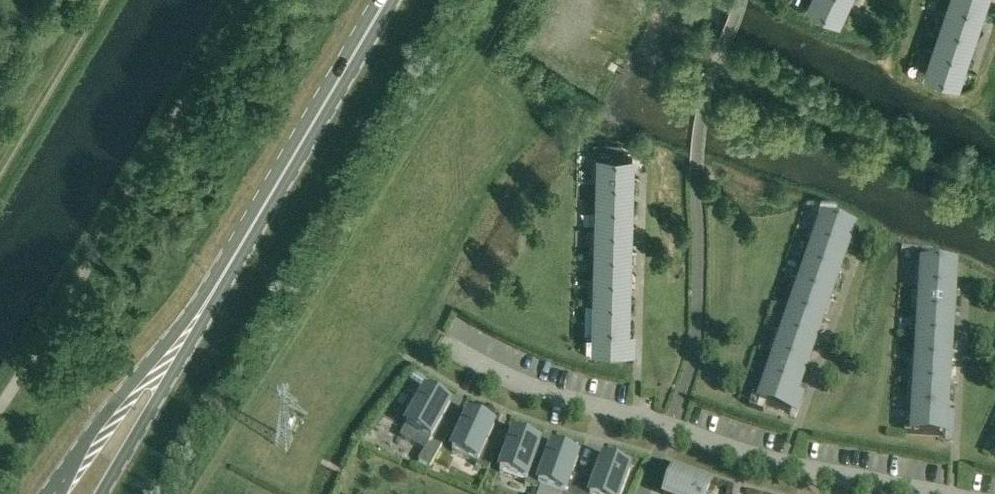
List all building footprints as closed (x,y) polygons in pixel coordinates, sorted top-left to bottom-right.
[(808,5),(838,20),(848,0),(811,0),(808,5)] [(950,1),(982,11),(985,0),(950,0),(950,1)] [(974,35),(982,11),(950,1),(942,24),(974,35)] [(933,25),(941,28),(935,47),(927,44),(927,45),(966,58),(974,35),(942,24),(935,21),(933,25)] [(927,45),(926,48),(933,51),(926,72),(957,83),(966,58),(927,45)] [(593,176),(589,176),(588,180),(594,180),(632,181),(632,156),(593,155),(593,176)] [(598,184),(598,204),(631,205),(632,181),(594,180),(594,184),(598,184)] [(593,224),(593,228),(630,229),(631,205),(598,204),(597,224),(593,224)] [(811,241),(811,242),(846,254),(854,230),(817,217),(810,237),(806,236),(805,239),(811,241)] [(590,252),(597,252),(630,253),(630,229),(593,228),(587,228),(587,232),(591,232),(590,252)] [(813,246),(807,266),(838,276),(846,254),(811,242),(810,245),(813,246)] [(592,272),(592,276),(629,277),(630,253),(597,252),(596,272),(592,272)] [(917,289),(917,290),(954,292),(955,267),(916,264),(915,285),(911,285),(911,289),(917,289)] [(792,283),(791,285),(830,299),(838,276),(807,266),(799,286),(792,283)] [(590,280),(589,300),(628,301),(629,277),(592,276),(586,276),(586,280),(590,280)] [(798,290),(791,311),(822,321),(830,299),(791,285),(791,287),(798,290)] [(912,311),(911,313),(952,316),(954,292),(917,290),(917,293),(921,294),(920,311),(912,311)] [(595,300),(595,324),(628,325),(628,301),(589,300),(595,300)] [(781,328),(779,332),(814,344),(822,321),(791,311),(785,330),(781,328)] [(919,315),(918,337),(951,339),(952,316),(911,313),(911,315),(919,315)] [(601,357),(601,356),(601,349),(627,350),(628,325),(595,324),(594,334),(586,334),(586,357),(601,357)] [(776,335),(770,354),(807,367),(814,344),(779,332),(774,330),(772,334),(776,335)] [(913,357),(913,361),(950,363),(951,339),(918,337),(917,357),(913,357)] [(775,356),(767,378),(799,389),(807,367),(770,354),(769,354),(775,356)] [(910,365),(909,385),(948,387),(950,363),(913,361),(907,361),(906,365),(910,365)] [(410,383),(420,389),(426,377),(415,371),(410,383)] [(763,412),(766,405),(766,404),(791,413),(799,389),(767,378),(764,387),(757,385),(749,407),(763,412)] [(909,385),(908,409),(947,411),(948,387),(909,385)] [(406,427),(400,438),(424,451),(418,461),(430,468),(440,449),(453,427),(442,421),(450,406),(425,393),(406,427)] [(904,433),(945,436),(947,411),(908,409),(907,409),(914,409),(913,419),(905,418),(904,433)] [(494,428),(468,416),(452,452),(477,463),(476,466),(488,471),(498,448),(487,444),(494,428)] [(524,485),(537,489),(539,486),(546,466),(534,462),(540,445),(528,441),(529,438),(518,434),(517,437),(513,436),(500,473),(525,482),(524,485)] [(546,466),(539,486),(561,493),(578,493),(584,479),(573,475),(579,459),(552,449),(546,466)] [(584,479),(578,493),(622,493),(630,471),(627,470),(628,467),(616,462),(615,466),(603,461),(595,483),(584,479)] [(673,472),(664,493),(708,493),(711,486),(697,481),(699,476),(686,471),(684,476),(673,472)]
